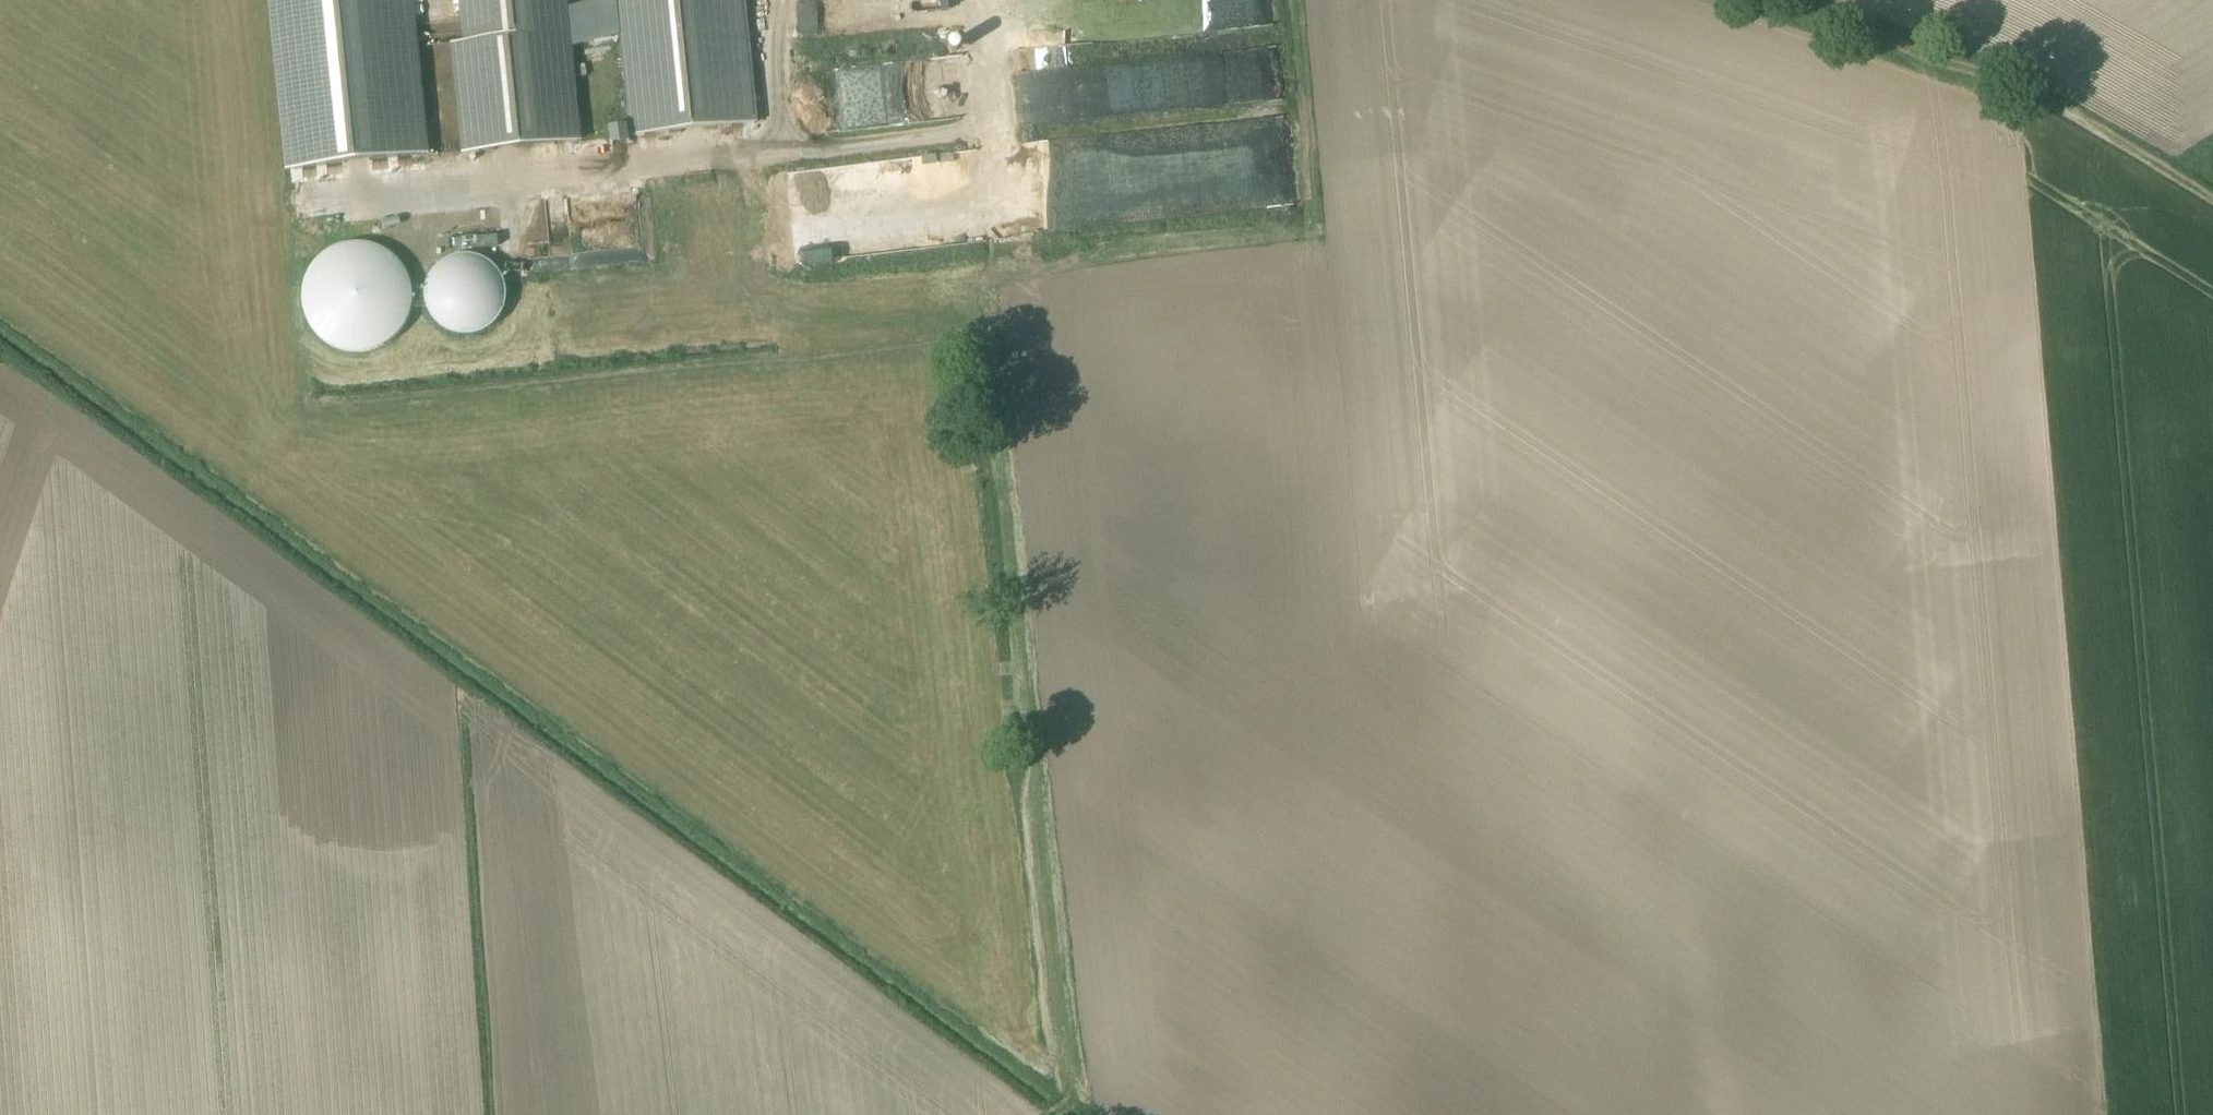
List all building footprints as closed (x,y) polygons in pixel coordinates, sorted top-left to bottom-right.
[(416,0),(279,0),(293,166),(429,153),(416,0)] [(467,153),(577,142),(566,0),(463,0),(467,41),(455,43),(467,153)] [(625,97),(629,138),(755,125),(743,0),(615,0),(625,97)] [(1219,11),(1222,11),(1222,24),(1271,24),(1271,0),(1219,0),(1219,11)]
